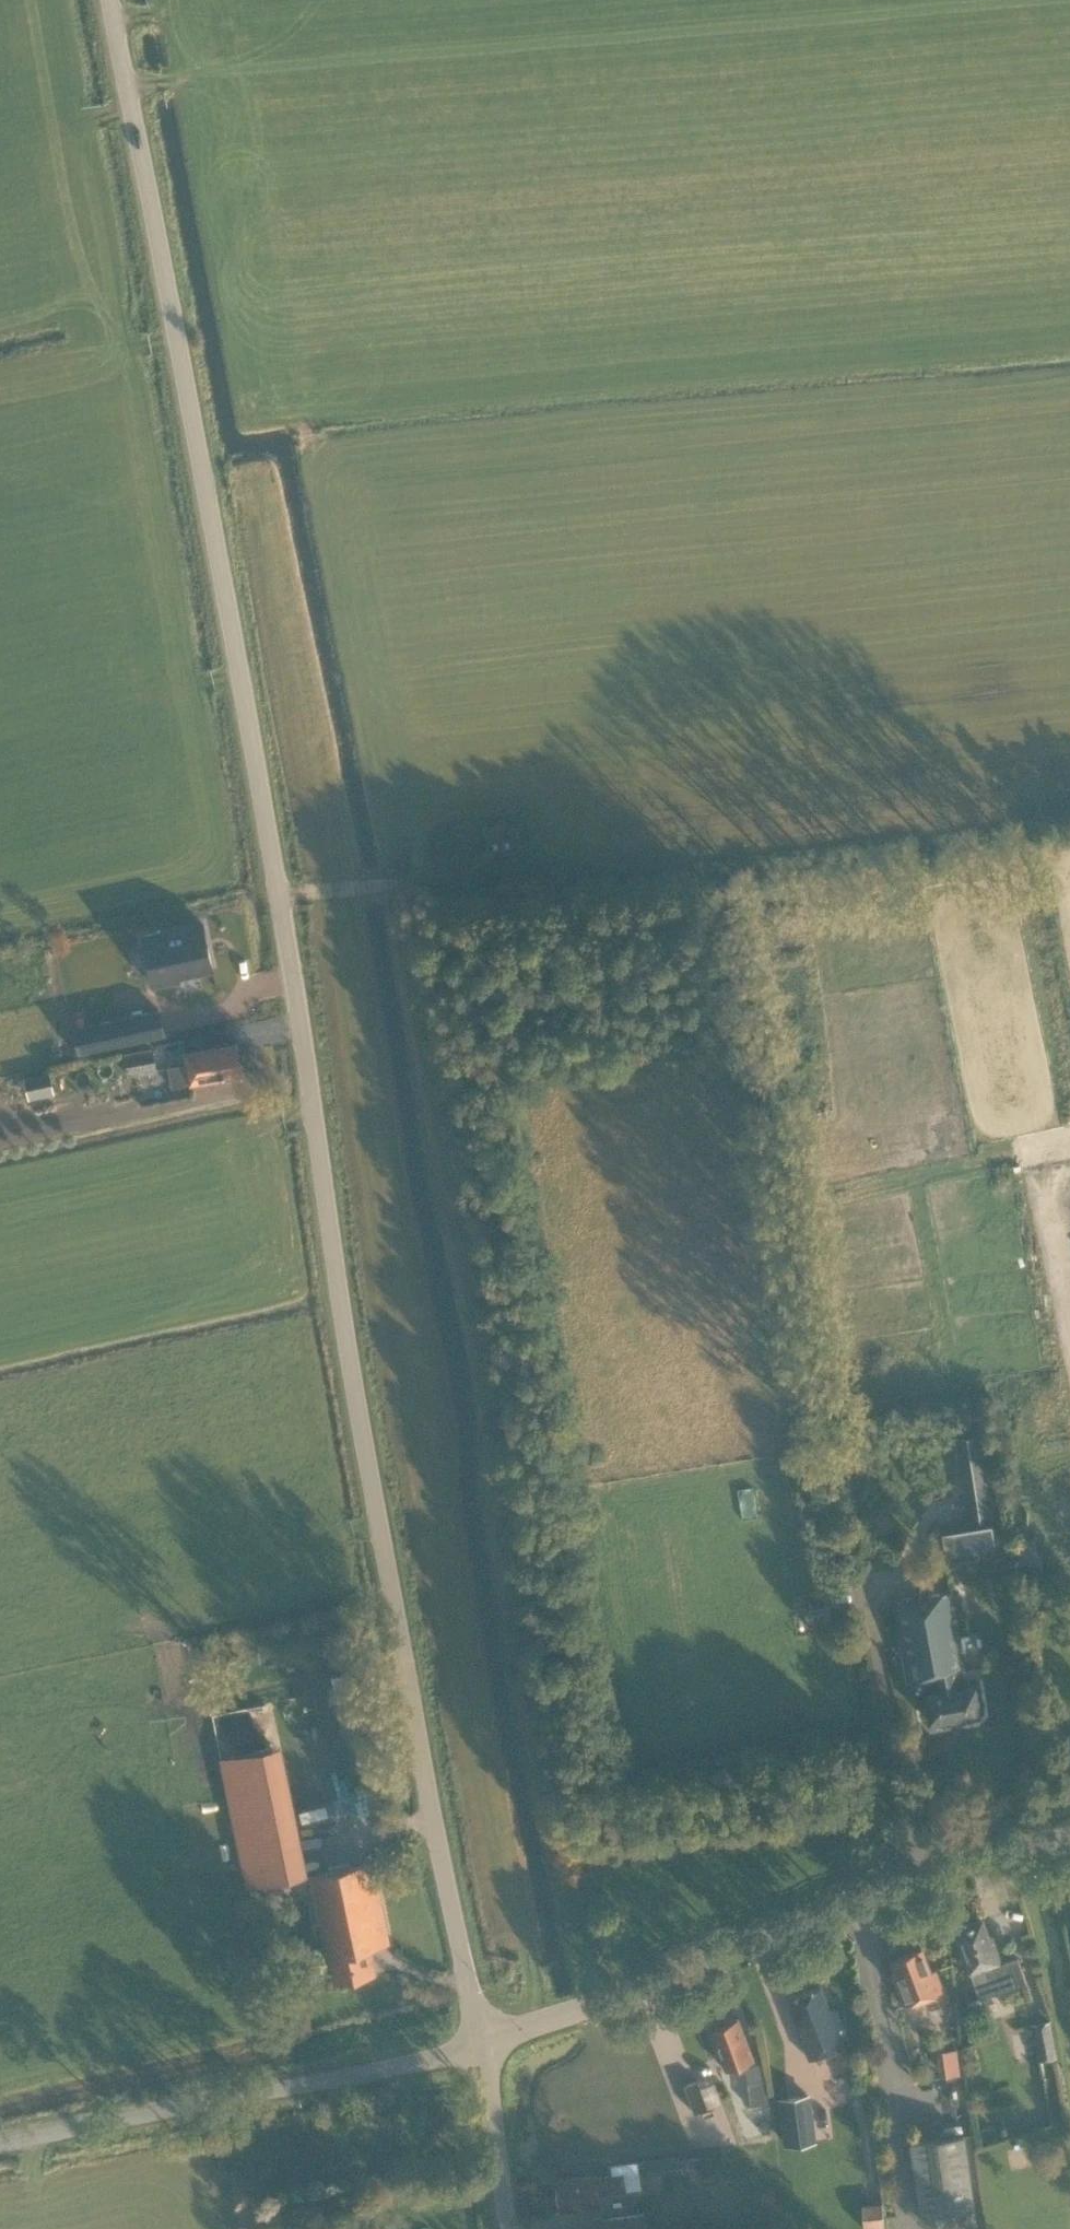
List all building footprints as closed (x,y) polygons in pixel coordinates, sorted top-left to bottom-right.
[(203,910),(143,923),(146,938),(153,972),(179,966),(179,963),(213,956),(203,910)] [(164,1033),(159,1008),(72,1027),(78,1052),(164,1033)] [(239,1073),(235,1045),(183,1054),(188,1085),(221,1080),(220,1076),(239,1073)] [(156,1070),(152,1046),(124,1051),(128,1075),(156,1070)] [(28,1071),(31,1094),(56,1091),(53,1068),(28,1071)] [(996,1516),(980,1420),(954,1424),(968,1518),(940,1524),(941,1532),(945,1560),(989,1553),(988,1550),(995,1549),(992,1517),(996,1516)] [(1020,1536),(1026,1567),(1046,1563),(1039,1532),(1020,1536)] [(963,1667),(950,1591),(892,1600),(907,1683),(921,1680),(929,1721),(979,1712),(974,1684),(961,1686),(958,1668),(963,1667)] [(279,1744),(220,1756),(246,1885),(306,1873),(279,1744)] [(390,1942),(372,1860),(307,1874),(323,1949),(327,1948),(334,1979),(374,1970),(369,1947),(390,1942)] [(973,1923),(972,1920),(954,1926),(969,1969),(979,1997),(1025,1981),(1017,1956),(1005,1960),(1000,1962),(991,1935),(988,1936),(982,1920),(973,1923)] [(930,1970),(921,1946),(889,1958),(894,1970),(891,1971),(903,2003),(942,1989),(934,1968),(930,1970)] [(828,2008),(819,1984),(788,1996),(792,2005),(788,2006),(808,2057),(848,2042),(834,2006),(828,2008)] [(752,2057),(737,2016),(710,2026),(725,2068),(752,2057)] [(1037,2057),(1056,2054),(1050,2019),(1031,2022),(1037,2057)] [(941,2047),(945,2073),(965,2069),(961,2044),(941,2047)] [(768,2104),(762,2063),(751,2065),(753,2080),(748,2081),(751,2106),(768,2104)] [(707,2106),(697,2078),(684,2083),(694,2111),(707,2106)] [(810,2092),(778,2096),(785,2144),(816,2140),(810,2092)] [(974,2205),(964,2133),(910,2140),(920,2213),(974,2205)] [(712,2154),(699,2155),(701,2173),(715,2171),(712,2154)] [(686,2165),(685,2155),(660,2158),(661,2168),(686,2165)] [(594,2176),(594,2174),(554,2179),(559,2208),(599,2203),(597,2191),(626,2187),(623,2172),(612,2173),(594,2176)] [(883,2227),(881,2201),(861,2202),(863,2228),(883,2227)] [(644,2211),(600,2217),(602,2228),(647,2228),(644,2211)]
